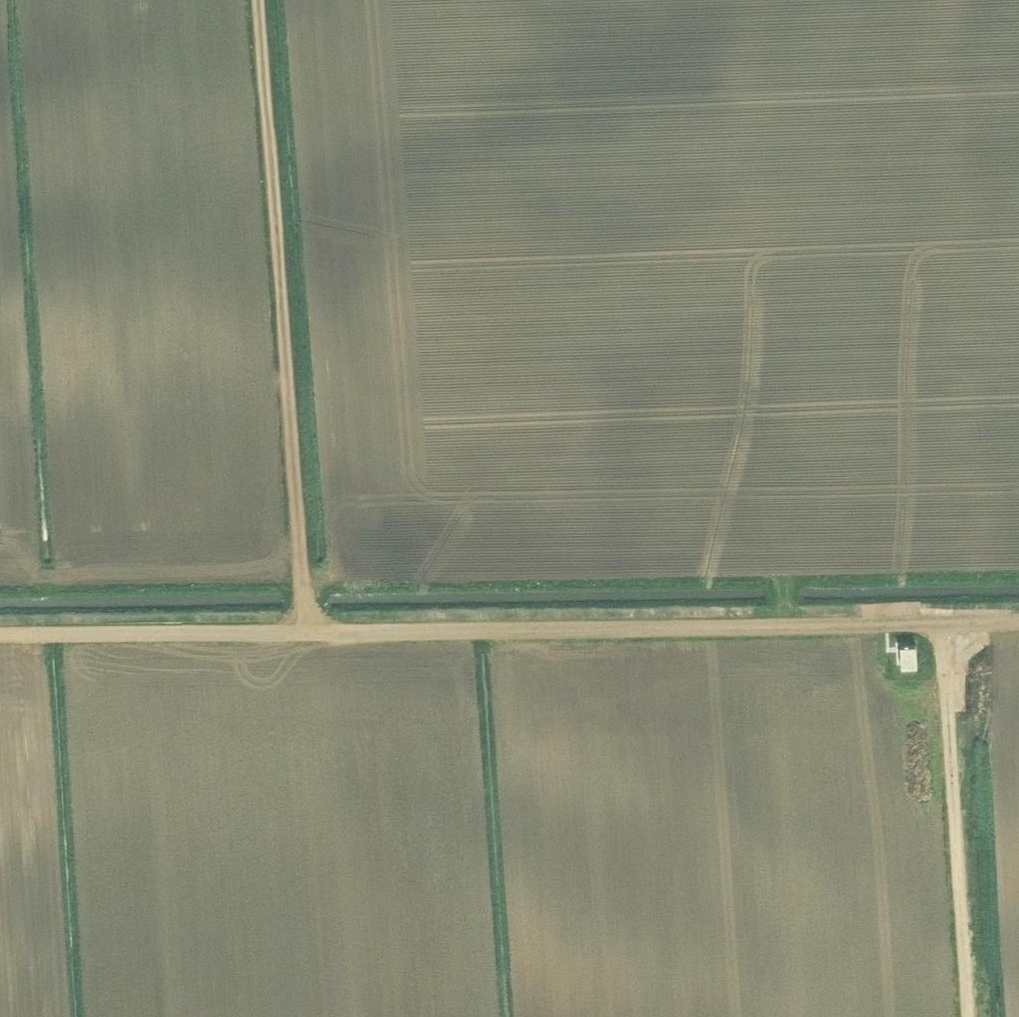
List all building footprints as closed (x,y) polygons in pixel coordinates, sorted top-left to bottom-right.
[(918,645),(905,646),(905,664),(919,663),(918,645)]
